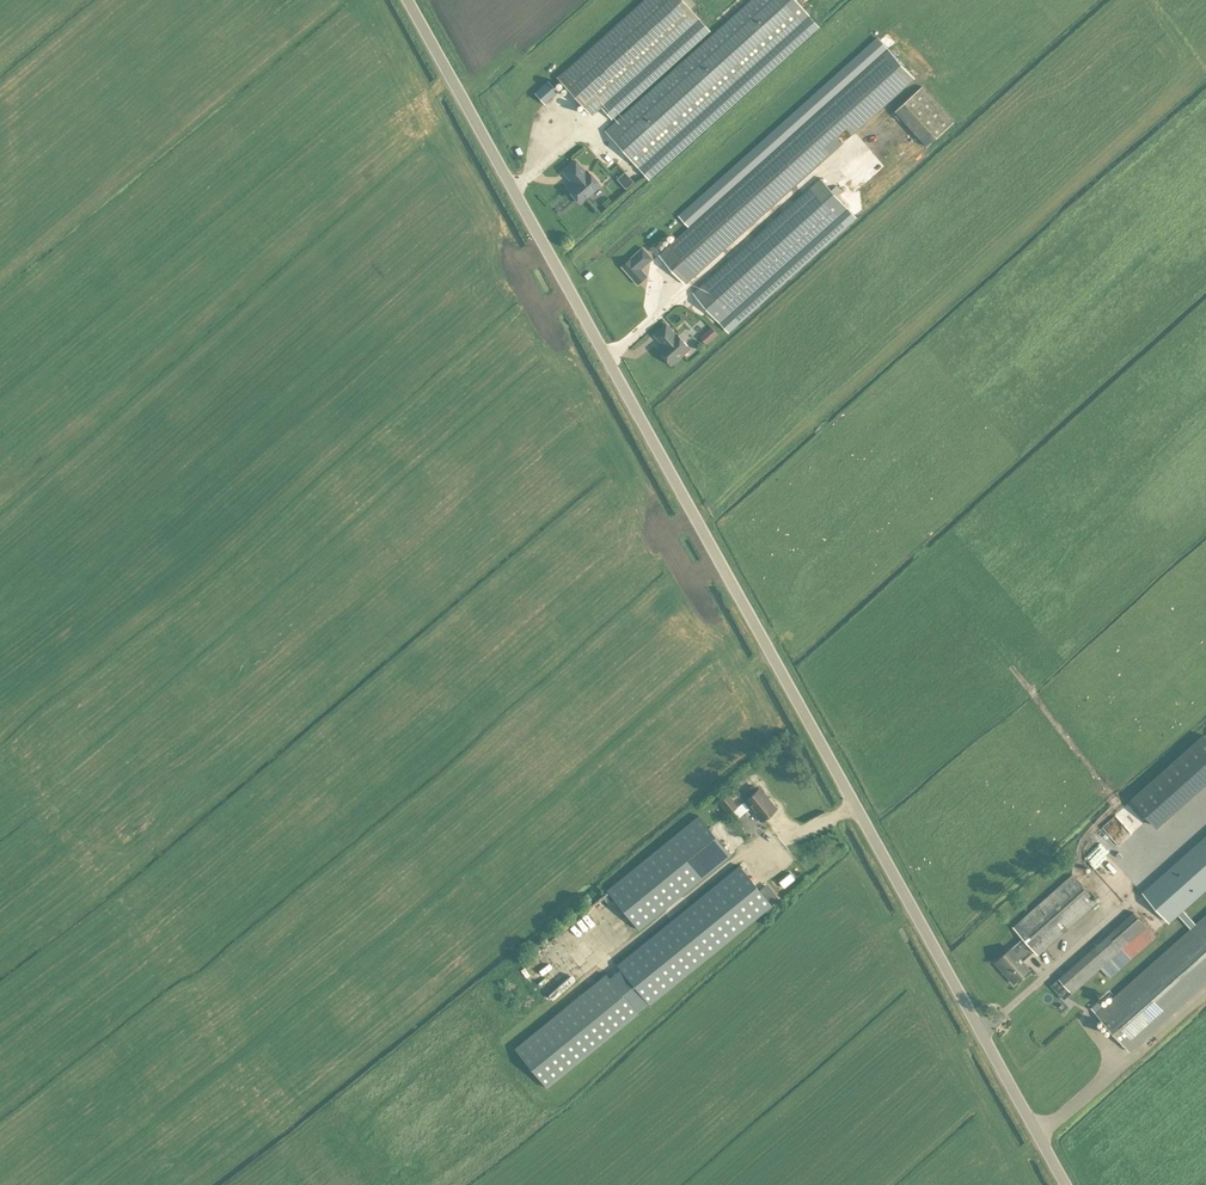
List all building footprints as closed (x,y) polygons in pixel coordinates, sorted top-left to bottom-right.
[(698,17),(683,0),(644,0),(558,77),(591,114),(698,17)] [(606,130),(646,176),(816,22),(795,0),(751,0),(606,130)] [(888,48),(817,113),(659,254),(686,283),(915,78),(888,48)] [(544,104),(558,91),(548,80),(534,93),(544,104)] [(922,88),(896,112),(930,148),(955,124),(922,88)] [(563,171),(573,182),(567,188),(580,202),(600,185),(587,170),(585,172),(575,160),(563,171)] [(625,183),(630,178),(623,170),(617,176),(625,183)] [(693,292),(720,321),(847,207),(821,178),(693,292)] [(553,204),(559,210),(571,199),(566,193),(553,204)] [(643,247),(623,265),(638,283),(647,276),(641,268),(653,258),(643,247)] [(655,334),(665,344),(659,349),(672,364),(690,348),(677,333),(676,334),(667,324),(655,334)] [(706,343),(717,330),(711,325),(700,337),(706,343)] [(1156,826),(1205,781),(1205,737),(1204,735),(1132,799),(1156,826)] [(733,785),(726,790),(731,797),(738,792),(733,785)] [(718,799),(728,812),(744,800),(761,821),(776,808),(759,787),(748,797),(744,792),(733,801),(727,793),(718,799)] [(607,890),(639,929),(730,854),(698,815),(607,890)] [(1113,815),(1095,835),(1116,854),(1134,834),(1113,815)] [(1196,923),(1184,909),(1205,889),(1205,835),(1143,891),(1170,922),(1179,914),(1191,928),(1196,923)] [(617,965),(649,1004),(771,904),(739,865),(617,965)] [(1012,947),(996,962),(1014,983),(1030,968),(1021,958),(1033,948),(1038,955),(1098,902),(1073,874),(1014,927),(1023,938),(1012,948),(1012,947)] [(594,897),(597,908),(611,904),(607,892),(594,897)] [(591,911),(585,916),(597,928),(602,923),(591,911)] [(624,912),(614,922),(620,928),(630,918),(624,912)] [(1156,936),(1147,926),(1134,912),(1059,978),(1072,993),(1100,968),(1109,977),(1156,936)] [(1130,1051),(1205,984),(1205,915),(1196,923),(1191,928),(1096,1013),(1130,1051)] [(535,968),(547,987),(575,970),(563,951),(535,968)] [(547,1087),(637,1013),(606,974),(515,1048),(547,1087)] [(1066,1012),(1070,1002),(1059,998),(1056,1009),(1066,1012)] [(1055,1019),(1038,1033),(1042,1038),(1059,1023),(1055,1019)]
